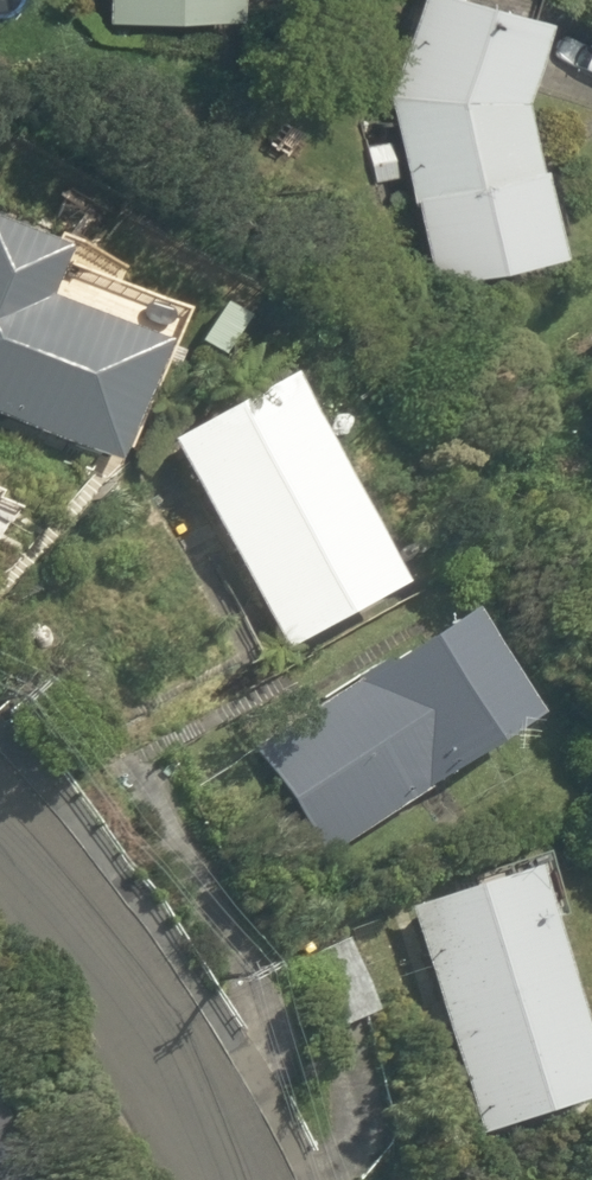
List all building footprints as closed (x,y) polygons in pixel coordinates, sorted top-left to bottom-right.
[(99,19),(243,18),(243,0),(99,0),(99,19)] [(570,253),(529,98),(540,15),(482,0),(423,0),(384,75),(428,274),(570,253)] [(0,223),(0,426),(120,473),(171,344),(60,300),(78,253),(0,223)] [(577,337),(591,364),(591,328),(577,337)] [(301,373),(160,451),(283,673),(424,594),(301,373)] [(465,612),(235,731),(317,864),(537,750),(465,612)] [(398,908),(471,1134),(591,1093),(591,1086),(520,864),(398,908)] [(363,1012),(326,941),(278,965),(315,1036),(363,1012)]
